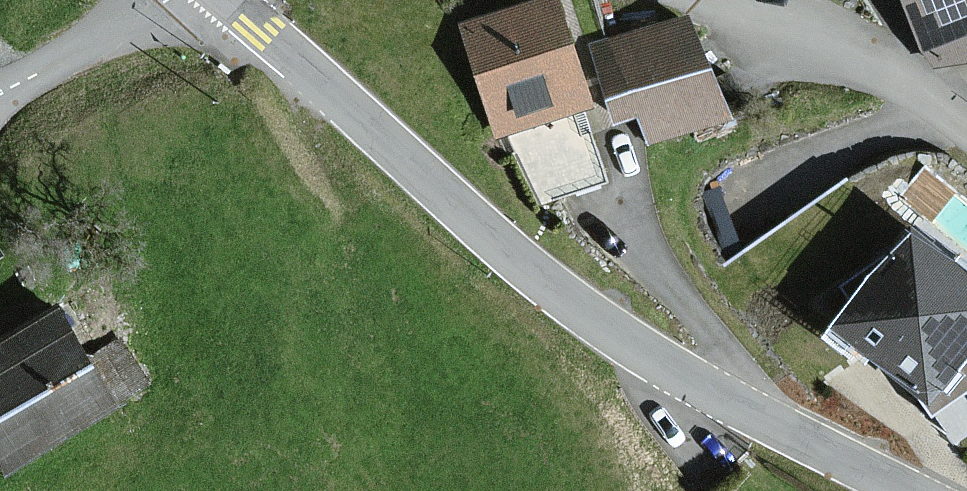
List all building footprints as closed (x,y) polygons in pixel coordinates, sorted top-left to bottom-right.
[(929,74),(966,60),(966,20),(966,19),(966,0),(902,0),(929,74)] [(578,109),(546,9),(463,35),(494,135),(578,109)] [(712,122),(681,18),(592,44),(614,119),(644,110),(653,139),(712,122)] [(913,236),(840,329),(929,399),(966,351),(966,279),(913,236)] [(47,313),(0,341),(0,470),(103,408),(47,313)]
